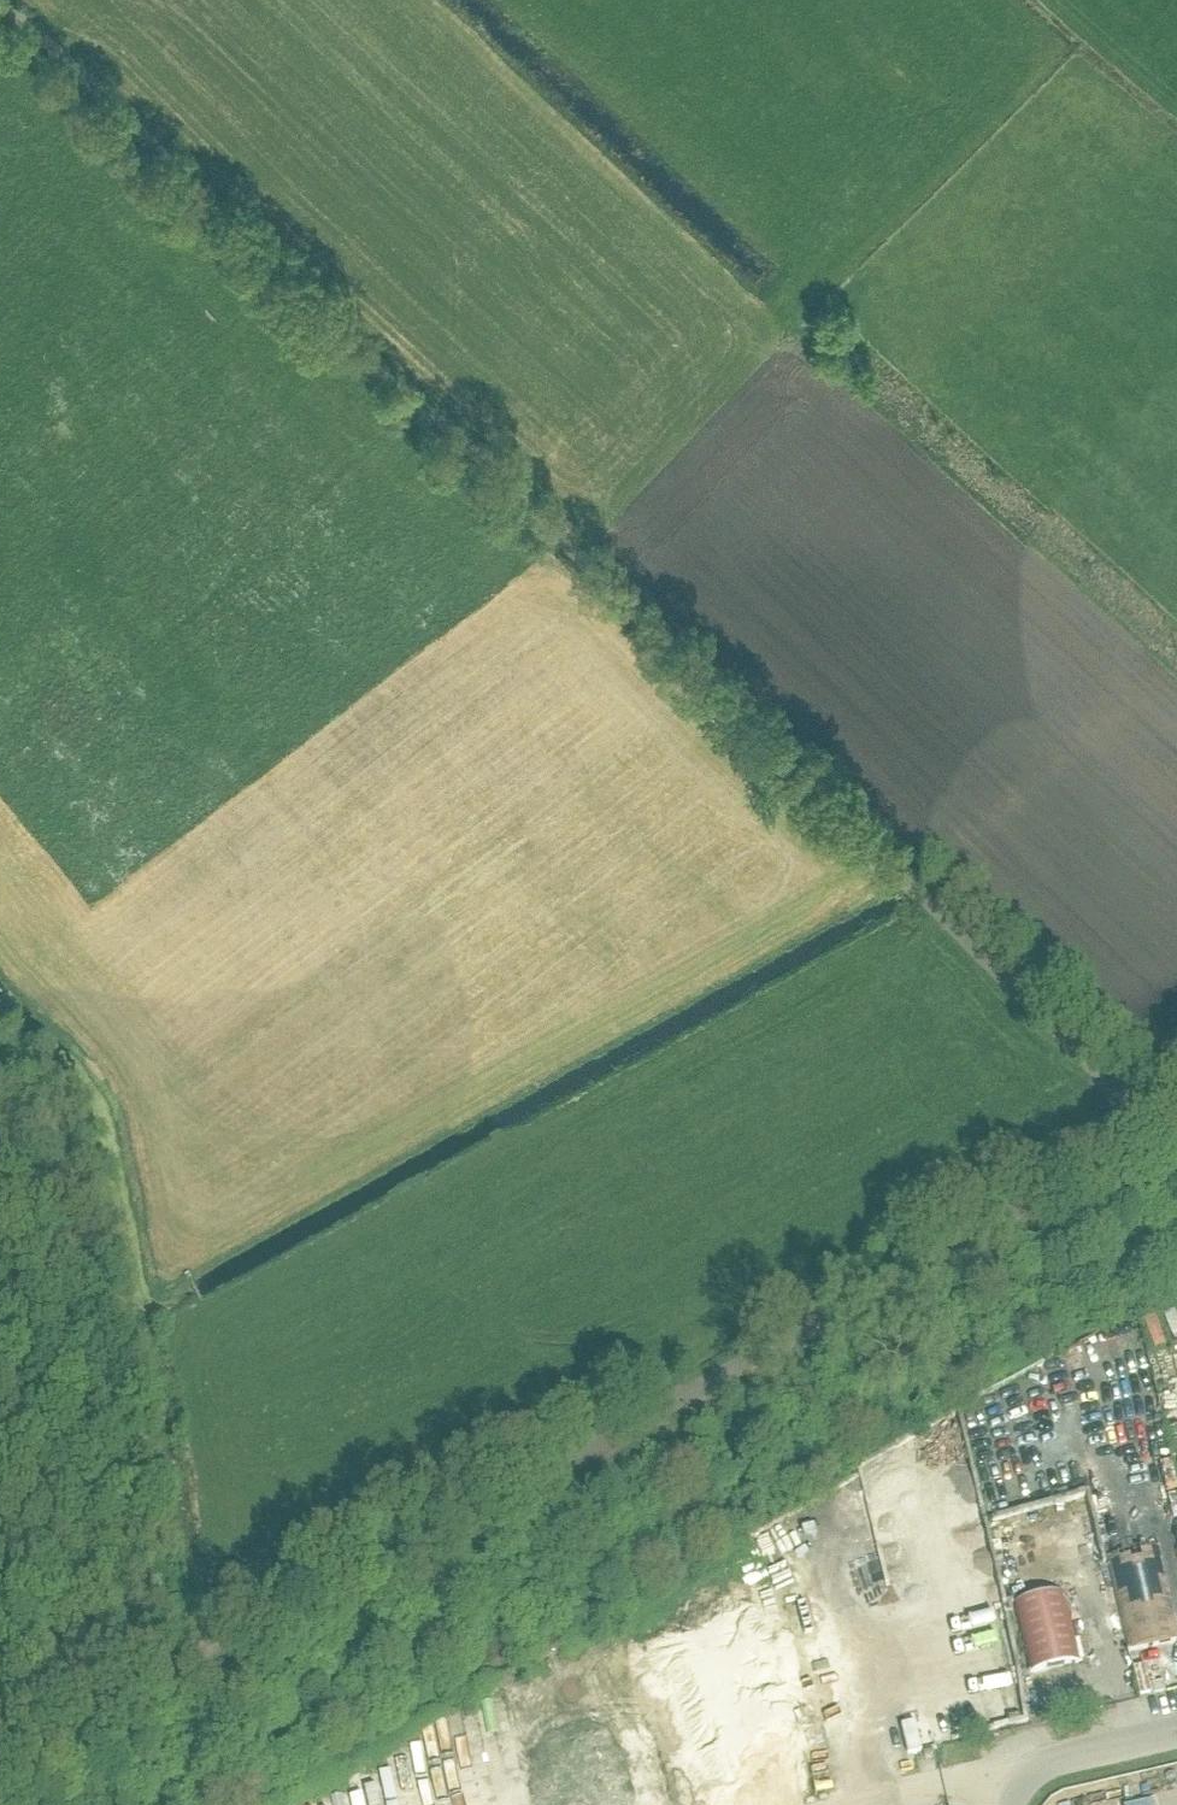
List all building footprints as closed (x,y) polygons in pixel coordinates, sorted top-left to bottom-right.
[(1074,1432),(1128,1414),(1105,1344),(1050,1362),(1074,1432)] [(1108,1559),(1131,1653),(1176,1642),(1176,1613),(1161,1546),(1108,1559)] [(1067,1594),(1015,1606),(1032,1676),(1084,1664),(1067,1594)] [(938,1693),(901,1701),(910,1748),(947,1740),(938,1693)]
